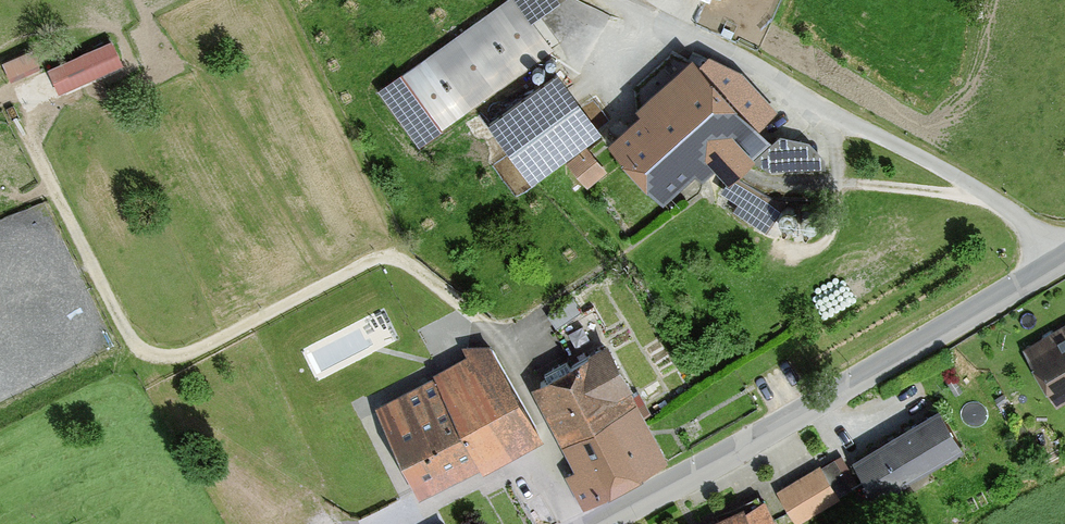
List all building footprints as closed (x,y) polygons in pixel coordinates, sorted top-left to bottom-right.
[(510,0),(507,0),(377,97),(419,153),(551,54),(510,0)] [(531,25),(565,0),(512,0),(531,25)] [(120,68),(111,46),(49,71),(58,94),(120,68)] [(37,74),(27,55),(0,68),(9,87),(37,74)] [(742,76),(693,55),(636,110),(640,114),(606,148),(663,206),(695,176),(703,184),(716,172),(728,185),(737,178),(756,164),(753,161),(769,145),(757,132),(777,113),(742,76)] [(604,136),(558,75),(487,127),(532,189),(604,136)] [(778,138),(769,145),(753,161),(756,164),(762,170),(770,175),(825,171),(825,161),(810,144),(778,138)] [(604,175),(584,151),(565,167),(585,191),(604,175)] [(786,205),(737,178),(728,185),(726,187),(720,195),(736,206),(732,213),(766,235),(786,205)] [(1024,352),(1055,408),(1064,403),(1064,330),(1024,352)] [(490,347),(462,350),(465,357),(429,376),(432,380),(372,412),(420,500),(480,469),(483,475),(541,444),(490,347)] [(609,352),(531,389),(588,506),(665,469),(609,352)] [(937,412),(855,459),(879,500),(960,452),(937,412)] [(819,468),(777,495),(795,523),(797,523),(838,498),(819,468)] [(742,509),(709,523),(772,523),(763,504),(745,513),(742,509)]
